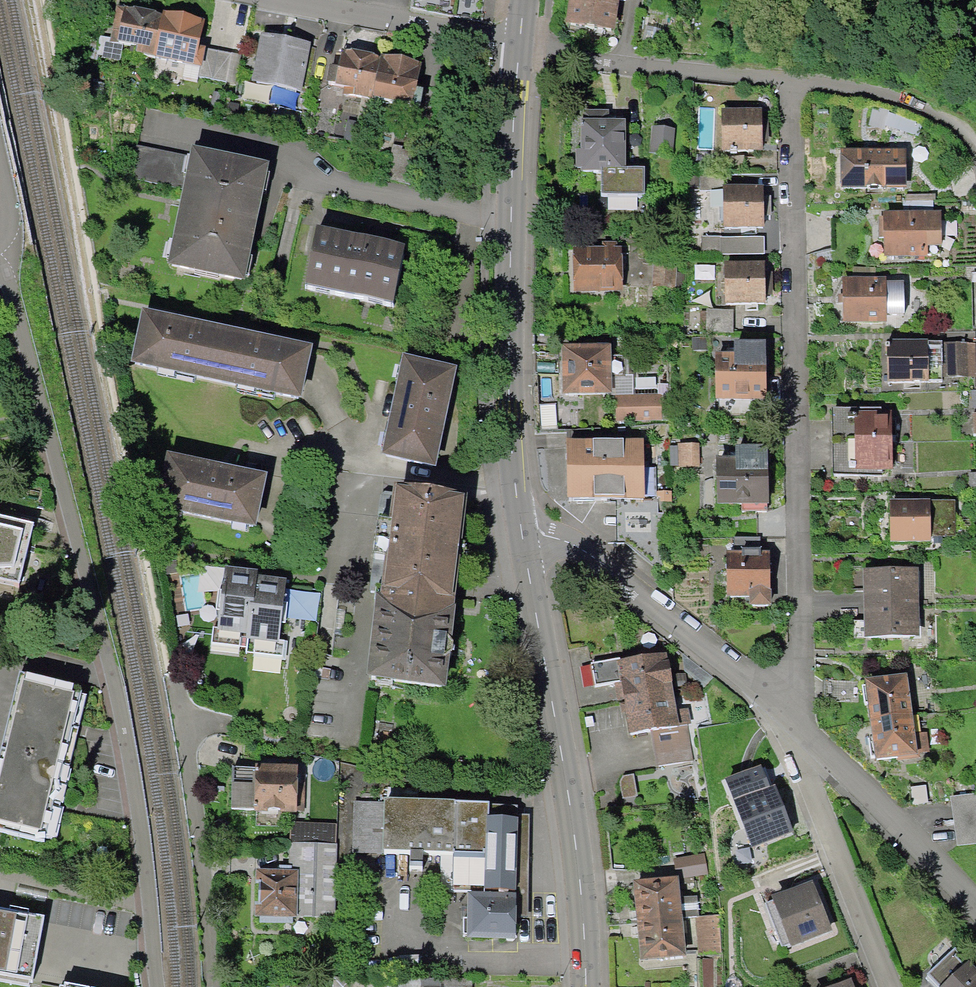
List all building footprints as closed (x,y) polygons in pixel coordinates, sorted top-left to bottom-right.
[(571,31),(618,37),(624,0),(575,0),(571,31)] [(164,17),(126,12),(119,53),(154,62),(164,17)] [(207,26),(164,17),(154,62),(201,72),(199,81),(228,87),(234,59),(202,52),(207,26)] [(313,48),(264,39),(255,86),(304,95),(313,48)] [(426,69),(346,53),(338,97),(418,113),(426,69)] [(766,116),(726,116),(727,158),(767,157),(766,116)] [(629,127),(583,127),(583,175),(609,176),(629,175),(629,127)] [(674,132),(651,131),(650,159),(673,159),(674,132)] [(188,160),(138,150),(131,184),(181,193),(188,160)] [(277,173),(198,156),(173,269),(252,286),(277,173)] [(910,158),(844,157),(844,193),(909,194),(910,158)] [(650,176),(609,176),(609,200),(650,200),(650,176)] [(768,194),(727,193),(727,232),(767,233),(768,194)] [(945,219),(888,219),(888,261),(930,261),(930,250),(945,250),(945,219)] [(411,252),(325,234),(313,291),(400,308),(411,252)] [(720,243),(703,242),(701,256),(719,257),(720,243)] [(627,253),(578,252),(577,296),(626,298),(627,253)] [(678,265),(653,263),(651,291),(676,293),(678,265)] [(772,270),(729,268),(728,307),(770,309),(772,270)] [(890,283),(847,283),(848,327),(890,327),(890,283)] [(319,352),(149,315),(137,367),(308,404),(319,352)] [(934,342),(890,343),(890,385),(934,385),(934,342)] [(975,348),(948,347),(946,380),(974,381),(975,348)] [(613,350),(566,351),(567,399),(614,399),(613,350)] [(772,358),(721,358),(720,408),(772,408),(772,358)] [(464,373),(410,362),(390,461),(443,472),(464,373)] [(660,398),(615,400),(616,426),(662,424),(660,398)] [(897,413),(862,413),(861,472),(897,472),(897,413)] [(642,439),(568,439),(567,496),(616,497),(641,497),(642,439)] [(274,479),(173,460),(163,515),(264,534),(274,479)] [(772,460),(722,462),(724,511),(774,509),(772,460)] [(466,487),(396,479),(384,582),(455,590),(466,487)] [(641,497),(616,497),(615,537),(659,538),(660,498),(641,497)] [(935,504),(893,505),(894,549),(935,549),(935,504)] [(0,521),(0,586),(21,591),(37,531),(0,521)] [(777,558),(730,559),(731,603),(755,602),(755,611),(778,611),(777,558)] [(291,579),(225,571),(217,637),(284,644),(291,579)] [(921,574),(867,575),(869,643),(923,641),(921,574)] [(455,590),(384,582),(374,670),(445,678),(455,590)] [(673,658),(621,667),(634,739),(651,736),(657,770),(692,764),(673,658)] [(617,663),(593,667),(596,689),(620,685),(617,663)] [(21,678),(0,772),(0,833),(52,846),(88,694),(21,678)] [(911,679),(870,685),(882,766),(922,761),(911,679)] [(304,775),(235,772),(233,818),(302,821),(304,775)] [(785,792),(743,806),(759,851),(800,838),(785,792)] [(950,800),(955,848),(975,845),(975,797),(950,800)] [(532,810),(354,805),(352,857),(454,860),(453,888),(529,890),(532,810)] [(706,853),(676,858),(679,876),(709,871),(706,853)] [(298,874),(253,874),(253,923),(298,922),(298,874)] [(676,881),(633,885),(637,924),(680,919),(676,881)] [(819,886),(776,902),(795,951),(837,936),(819,886)] [(521,900),(478,899),(477,943),(520,943),(521,900)] [(25,986),(39,986),(48,924),(0,915),(0,982),(25,986)] [(729,918),(695,922),(700,959),(734,955),(729,918)] [(680,919),(637,924),(641,963),(684,959),(680,919)] [(974,968),(955,986),(975,986),(975,970),(974,968)]
